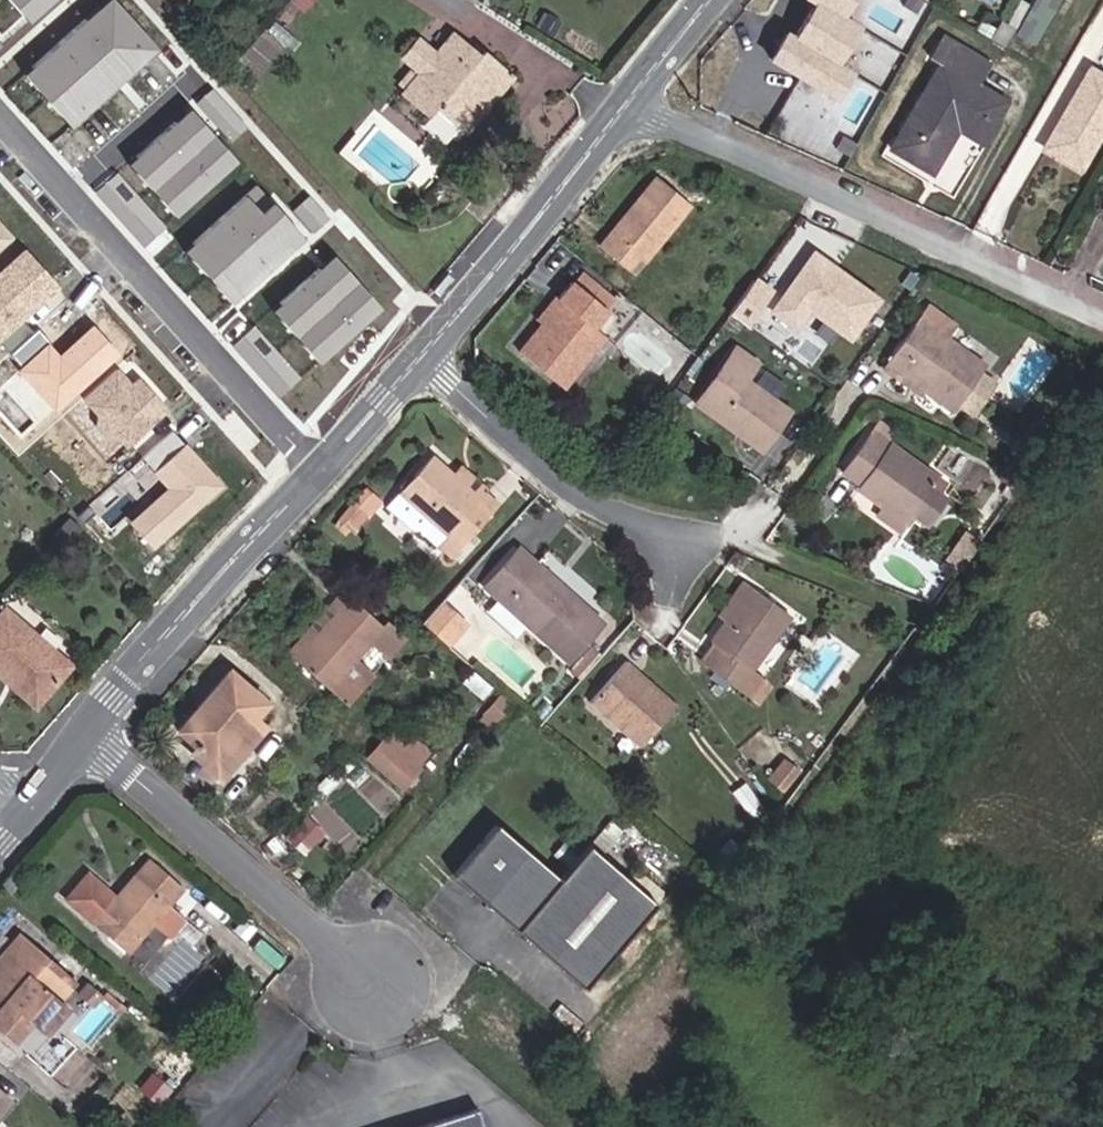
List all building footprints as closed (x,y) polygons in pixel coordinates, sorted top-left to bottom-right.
[(49,0),(7,0),(25,21),(49,0)] [(154,48),(113,0),(108,0),(25,72),(69,122),(154,48)] [(802,32),(847,59),(867,25),(852,18),(823,0),(821,0),(802,32)] [(852,18),(863,0),(822,0),(852,18)] [(993,37),(1005,43),(1013,28),(1001,22),(993,37)] [(792,26),(773,57),(843,100),(862,69),(847,59),(802,32),(792,26)] [(430,116),(437,108),(457,126),(506,68),(484,49),(480,54),(453,31),(434,52),(416,36),(400,54),(419,70),(416,74),(411,69),(400,82),(404,86),(401,91),(430,116)] [(930,59),(940,65),(890,150),(930,173),(956,130),(979,143),(1003,102),(974,85),(987,64),(942,38),(930,59)] [(464,132),(514,75),(506,68),(457,126),(464,132)] [(1102,121),(1102,75),(1090,68),(1055,128),(1088,147),(1102,121)] [(176,213),(234,162),(187,109),(129,159),(176,213)] [(1076,167),(1088,147),(1055,128),(1044,148),(1076,167)] [(633,205),(639,210),(605,251),(627,269),(637,256),(643,261),(689,206),(656,178),(633,205)] [(226,300),(300,236),(257,187),(183,251),(226,300)] [(633,205),(599,246),(605,251),(639,210),(633,205)] [(0,222),(0,248),(13,237),(0,222)] [(889,296),(814,248),(774,310),(803,329),(813,314),(858,343),(889,296)] [(24,249),(0,270),(0,338),(58,286),(24,249)] [(317,362),(379,308),(333,256),(271,310),(317,362)] [(540,324),(519,351),(562,387),(610,328),(600,321),(609,310),(618,299),(583,271),(573,284),(540,324)] [(778,289),(757,276),(732,314),(753,328),(778,289)] [(552,293),(532,317),(540,324),(573,284),(569,280),(556,296),(552,293)] [(967,336),(928,307),(886,362),(923,390),(951,411),(983,368),(957,349),(967,336)] [(610,328),(618,317),(609,310),(600,321),(610,328)] [(118,353),(92,324),(30,379),(56,408),(118,353)] [(756,365),(734,349),(696,404),(761,452),(790,413),(745,381),(756,365)] [(882,368),(918,396),(923,390),(886,362),(882,368)] [(131,382),(117,367),(83,397),(127,445),(168,408),(138,376),(131,382)] [(860,485),(858,488),(882,506),(903,522),(913,508),(929,520),(946,498),(937,491),(929,486),(935,478),(871,430),(841,471),(860,485)] [(152,548),(222,485),(185,443),(151,473),(166,489),(128,522),(152,548)] [(461,545),(492,512),(452,475),(432,456),(400,492),(431,519),(420,530),(438,545),(447,534),(461,545)] [(488,489),(461,464),(452,475),(492,512),(499,503),(486,492),(488,489)] [(937,491),(943,483),(935,478),(929,486),(937,491)] [(386,507),(416,534),(420,530),(431,519),(400,492),(386,507)] [(340,519),(349,526),(360,514),(351,506),(340,519)] [(875,515),(897,531),(903,522),(882,506),(875,515)] [(461,545),(447,534),(438,545),(450,557),(461,545)] [(559,586),(520,549),(514,556),(554,592),(559,586)] [(559,586),(554,592),(514,556),(485,588),(498,599),(499,601),(527,625),(567,660),(600,623),(559,586)] [(741,581),(716,616),(723,621),(749,586),(741,581)] [(790,617),(749,586),(723,621),(709,640),(714,643),(700,664),(744,695),(758,675),(751,670),(790,617)] [(392,656),(407,639),(386,621),(381,627),(341,593),(330,606),(333,608),(333,609),(290,656),(326,688),(347,706),(363,688),(342,670),(371,638),(392,656)] [(486,613),(515,639),(527,625),(499,601),(498,599),(486,613)] [(465,624),(441,602),(422,623),(437,635),(446,626),(455,635),(465,624)] [(8,671),(39,699),(69,664),(6,608),(0,615),(0,673),(3,676),(8,671)] [(437,635),(447,644),(455,635),(446,626),(437,635)] [(675,705),(627,663),(591,704),(638,745),(675,705)] [(3,676),(35,704),(39,699),(8,671),(3,676)] [(226,673),(170,738),(189,754),(194,747),(212,762),(224,748),(235,757),(261,727),(250,718),(262,704),(226,673)] [(511,703),(501,695),(488,710),(498,719),(511,703)] [(515,706),(511,703),(498,719),(502,722),(515,706)] [(488,710),(479,722),(488,730),(498,719),(488,710)] [(502,722),(498,719),(488,730),(492,733),(502,722)] [(416,767),(382,738),(366,757),(399,786),(416,767)] [(189,754),(217,779),(235,757),(224,748),(212,762),(194,747),(189,754)] [(291,831),(301,849),(324,837),(314,819),(291,831)] [(589,843),(560,877),(497,823),(454,874),(585,984),(656,900),(589,843)] [(744,845),(734,837),(722,851),(732,859),(744,845)] [(93,877),(74,899),(132,951),(157,922),(174,903),(187,888),(152,857),(116,898),(93,877)] [(21,886),(9,876),(0,887),(0,893),(9,900),(21,886)] [(190,917),(174,903),(157,922),(173,936),(190,917)] [(21,939),(0,964),(0,969),(4,972),(0,977),(0,1037),(12,1047),(29,1027),(41,1038),(47,1031),(65,1010),(58,1004),(74,985),(21,939)] [(15,1099),(0,1085),(0,1116),(15,1099)] [(472,1086),(372,1126),(489,1126),(472,1086)]
